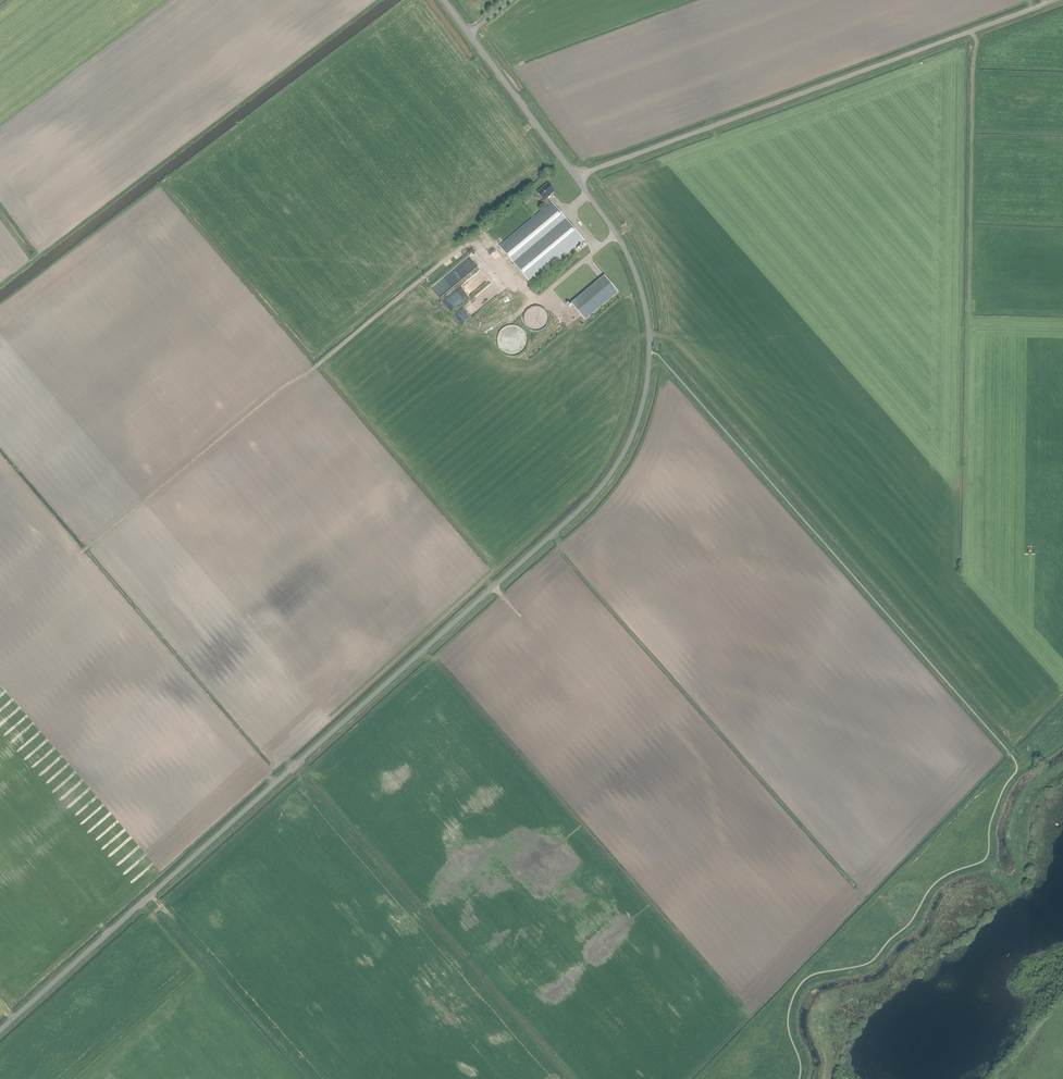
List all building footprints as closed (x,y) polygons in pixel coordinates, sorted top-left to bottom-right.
[(546,207),(499,246),(531,284),(584,240),(548,199),(551,196),(550,195),(555,191),(547,183),(536,192),(543,200),(542,201),(546,207)] [(604,276),(571,304),(585,320),(619,292),(604,276)] [(438,300),(443,294),(434,285),(428,291),(438,300)] [(451,310),(463,301),(462,298),(465,296),(461,291),(457,294),(456,292),(457,291),(456,290),(443,299),(451,310)] [(537,314),(538,307),(532,306),(528,325),(542,328),(544,316),(540,316),(541,315),(537,314)] [(461,318),(464,322),(474,313),(473,311),(471,313),(469,312),(461,318)]
